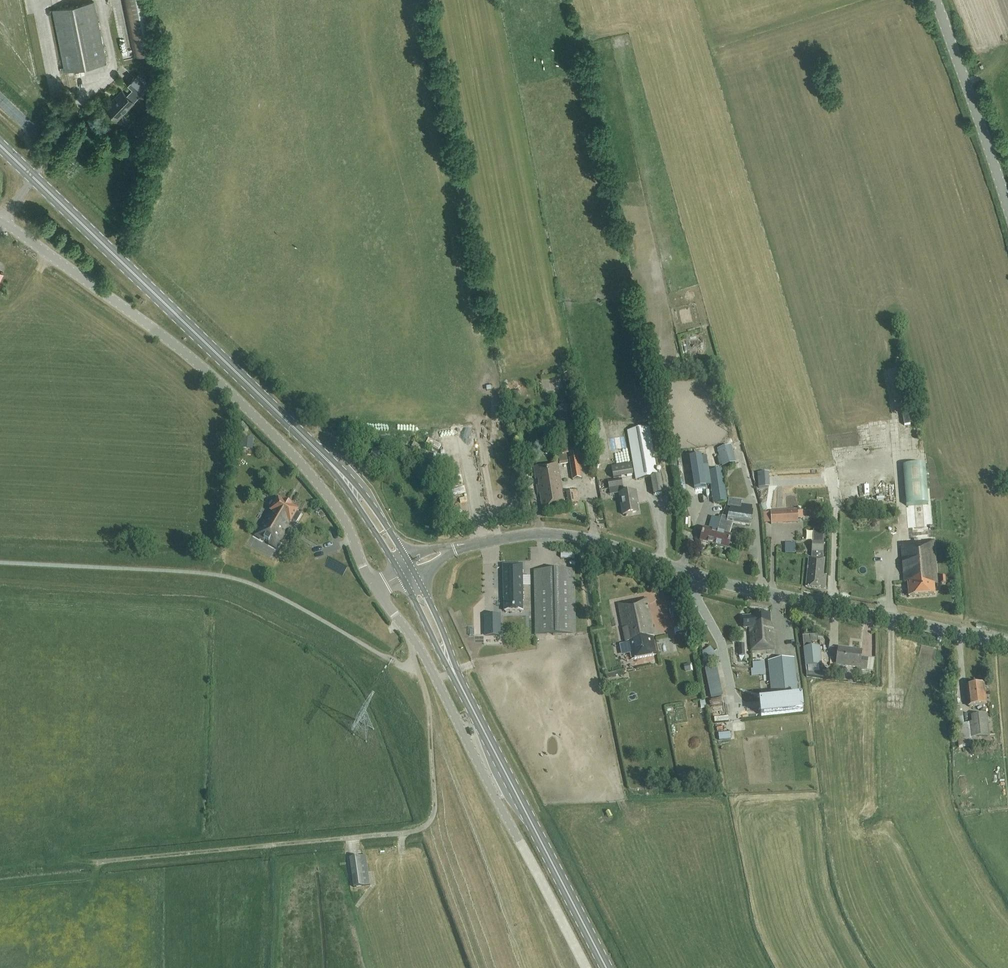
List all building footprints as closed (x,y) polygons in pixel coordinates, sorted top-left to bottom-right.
[(145,0),(123,0),(134,56),(155,52),(145,0)] [(106,63),(94,1),(53,9),(65,71),(106,63)] [(120,2),(113,3),(118,20),(124,18),(120,2)] [(117,119),(146,88),(134,78),(127,85),(132,89),(128,92),(124,88),(115,97),(116,98),(106,108),(117,119)] [(894,361),(887,362),(889,376),(896,374),(894,361)] [(706,366),(687,369),(688,378),(707,375),(706,366)] [(865,423),(868,436),(875,435),(873,421),(865,423)] [(663,493),(660,475),(657,475),(649,426),(627,430),(636,479),(650,477),(653,495),(663,493)] [(462,433),(445,436),(446,441),(463,438),(462,433)] [(242,437),(241,448),(252,449),(253,438),(242,437)] [(717,448),(722,466),(736,462),(730,444),(717,448)] [(373,448),(369,457),(379,461),(383,452),(373,448)] [(581,478),(578,456),(576,450),(571,450),(572,457),(569,458),(572,479),(581,478)] [(710,485),(713,503),(727,501),(722,468),(709,470),(708,465),(706,455),(689,457),(691,468),(690,468),(694,488),(695,495),(706,493),(705,486),(710,485)] [(542,510),(566,506),(564,492),(562,492),(557,463),(533,467),(535,479),(539,478),(540,484),(536,485),(538,494),(539,494),(542,510)] [(611,466),(613,478),(633,475),(631,463),(611,466)] [(454,479),(458,491),(472,487),(469,475),(454,479)] [(608,489),(618,487),(623,514),(638,512),(636,501),(637,500),(636,491),(623,493),(621,479),(607,481),(608,489)] [(752,509),(752,505),(750,505),(741,504),(742,500),(728,498),(727,506),(730,506),(728,517),(722,516),(713,544),(728,548),(731,535),(729,535),(733,522),(750,525),(752,509)] [(286,526),(289,521),(290,522),(291,520),(296,523),(301,515),(296,512),(297,510),(291,506),(292,505),(285,501),(284,502),(278,499),(271,510),(272,511),(270,516),(268,515),(256,535),(276,546),(288,526),(286,526)] [(770,510),(770,523),(798,522),(798,518),(803,518),(803,510),(797,511),(797,508),(770,510)] [(700,541),(713,544),(722,516),(721,515),(721,518),(715,517),(712,530),(703,528),(700,541)] [(811,557),(809,557),(806,586),(825,587),(826,575),(822,574),(824,558),(823,558),(824,535),(824,530),(823,530),(812,529),(812,532),(812,535),(811,557)] [(908,596),(934,594),(933,583),(937,583),(933,540),(901,543),(904,582),(907,582),(908,596)] [(522,564),(503,565),(503,599),(504,599),(505,611),(522,611),(521,598),(522,598),(522,586),(522,576),(522,564)] [(534,570),(535,635),(575,634),(574,569),(534,570)] [(646,598),(618,604),(626,644),(628,643),(632,659),(655,654),(653,646),(656,645),(649,609),(645,610),(645,605),(648,604),(646,598)] [(770,613),(751,615),(743,616),(743,627),(749,627),(751,649),(774,648),(773,628),(770,622),(770,613)] [(485,615),(486,636),(499,635),(499,615),(485,615)] [(392,624),(386,630),(392,638),(399,632),(392,624)] [(804,644),(820,644),(820,633),(804,633),(804,644)] [(822,665),(820,646),(803,648),(805,667),(822,665)] [(861,650),(839,647),(836,664),(859,667),(858,669),(865,670),(867,658),(860,657),(861,650)] [(794,657),(768,660),(772,700),(798,697),(794,657)] [(966,686),(968,706),(986,704),(983,684),(966,686)] [(988,735),(989,735),(987,714),(972,716),(972,722),(968,722),(964,723),(963,717),(955,718),(958,748),(971,747),(971,745),(976,745),(976,744),(989,743),(988,735)] [(984,754),(984,768),(993,768),(992,754),(984,754)] [(366,855),(358,856),(349,857),(353,887),(370,885),(366,855)]
